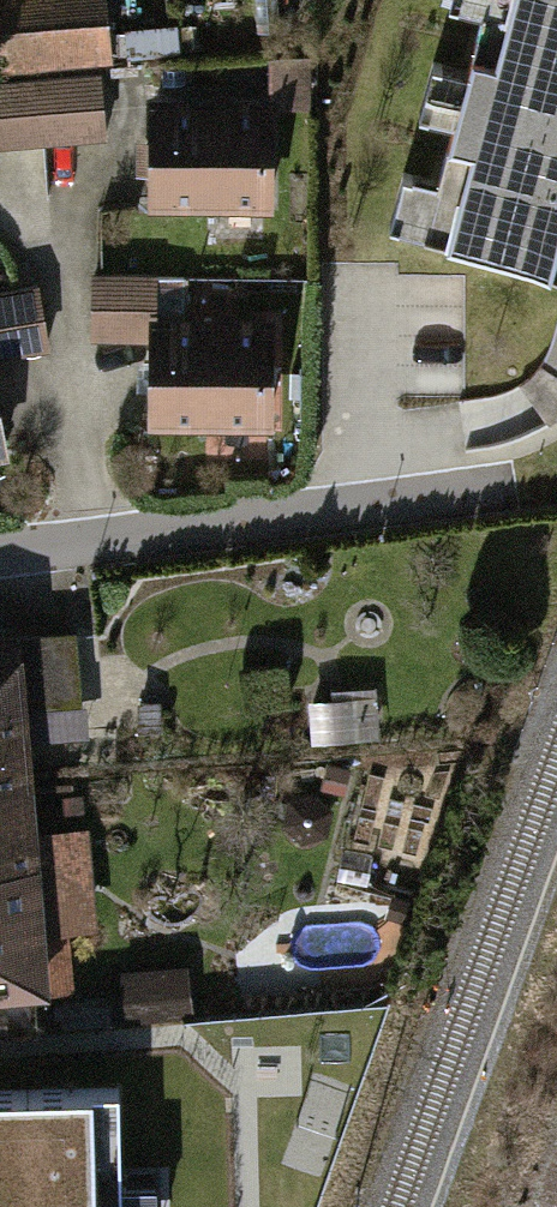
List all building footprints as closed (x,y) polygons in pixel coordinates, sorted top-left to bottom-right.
[(6,58),(106,51),(102,0),(1,0),(6,58)] [(424,230),(556,267),(556,0),(485,0),(424,230)] [(175,20),(116,24),(118,54),(177,49),(175,20)] [(307,54),(269,55),(269,97),(307,96),(307,54)] [(99,74),(39,79),(43,138),(104,134),(99,74)] [(0,82),(0,142),(43,138),(39,79),(0,82)] [(270,106),(155,106),(154,199),(269,200),(270,106)] [(154,274),(94,275),(93,335),(153,334),(153,418),(270,418),(269,323),(154,325),(154,274)] [(0,292),(0,353),(47,345),(37,286),(0,292)] [(0,635),(0,784),(24,782),(18,708),(80,703),(75,636),(12,640),(12,635),(0,635)] [(0,784),(0,986),(39,983),(24,782),(0,784)] [(291,799),(286,822),(304,837),(326,830),(329,808),(313,792),(291,799)] [(372,855),(342,849),(337,878),(367,884),(372,855)] [(180,1016),(176,969),(129,972),(133,1020),(180,1016)] [(120,1088),(0,1091),(0,1206),(123,1206),(120,1088)]
